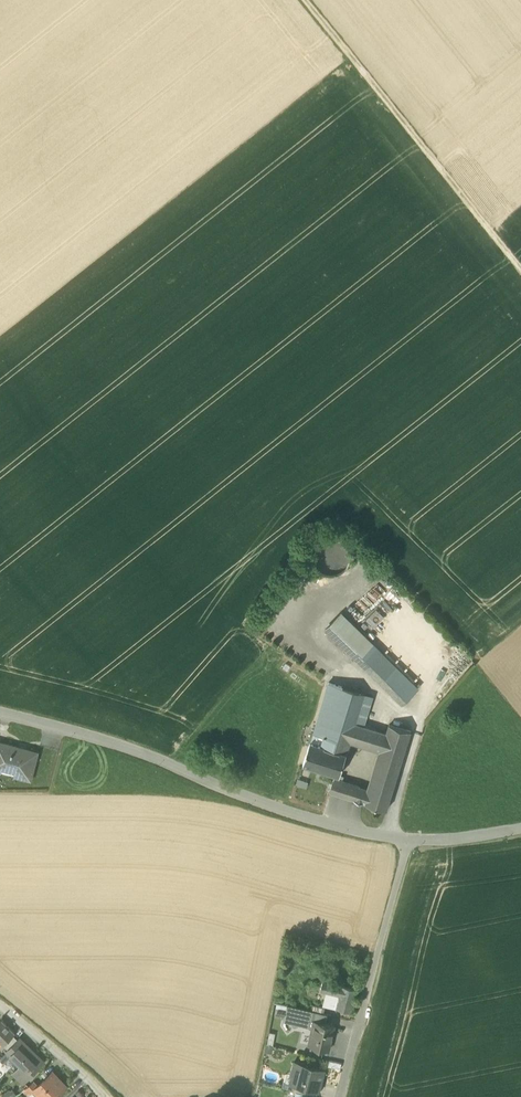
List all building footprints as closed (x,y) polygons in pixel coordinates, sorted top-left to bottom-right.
[(328,577),(331,577),(335,576),(339,575),(342,573),(345,571),(347,568),(349,565),(350,561),(350,557),(350,554),(349,550),(347,547),(345,544),(342,541),(339,539),(335,538),(331,538),(328,538),(324,539),(320,540),(317,542),(315,545),(313,548),(311,552),(311,555),(311,559),(311,563),(313,566),(315,570),(317,572),(320,574),(324,576),(328,577)] [(326,629),(357,661),(374,644),(342,613),(326,629)] [(357,661),(394,696),(410,680),(374,644),(357,661)] [(418,688),(410,680),(394,696),(402,704),(418,688)] [(330,725),(345,730),(348,721),(356,723),(365,694),(328,682),(322,705),(317,721),(330,725)] [(356,723),(364,726),(373,696),(365,694),(356,723)] [(317,721),(314,732),(323,735),(321,740),(324,741),(323,745),(311,742),(310,742),(303,764),(335,774),(334,779),(338,780),(340,775),(343,763),(327,758),(334,734),(328,732),(330,725),(317,721)] [(364,726),(356,723),(348,721),(345,730),(353,732),(350,740),(371,747),(376,729),(364,726)] [(371,783),(393,790),(411,731),(389,724),(386,733),(381,750),(371,783)] [(343,763),(350,740),(353,732),(345,730),(330,725),(328,732),(334,734),(327,758),(343,763)] [(386,733),(376,729),(371,747),(381,750),(386,733)] [(314,732),(311,742),(323,745),(324,741),(321,740),(323,735),(314,732)] [(31,780),(38,753),(0,743),(0,763),(20,769),(18,777),(31,780)] [(309,782),(298,779),(296,786),(306,789),(309,782)] [(359,787),(342,781),(338,780),(334,779),(330,792),(355,800),(359,787)] [(369,790),(391,796),(393,790),(371,783),(369,790)] [(355,800),(365,803),(369,790),(359,787),(355,800)] [(391,796),(369,790),(365,803),(387,810),(391,796)] [(326,992),(340,995),(342,986),(323,982),(321,991),(326,992)] [(342,986),(340,995),(337,1008),(352,1012),(357,990),(342,986)] [(323,1005),(337,1008),(340,995),(326,992),(323,1005)] [(284,1021),(288,1006),(277,1004),(274,1018),(284,1021)] [(284,1021),(315,1028),(316,1023),(308,1021),(310,1012),(288,1006),(284,1021)] [(316,1022),(325,1024),(327,1015),(310,1012),(308,1021),(316,1023),(316,1022)] [(4,1046),(14,1035),(15,1034),(2,1020),(0,1022),(0,1042),(4,1046)] [(309,1045),(329,1050),(334,1026),(325,1024),(316,1022),(316,1023),(315,1028),(313,1035),(311,1035),(309,1045)] [(269,1033),(267,1045),(273,1046),(275,1034),(269,1033)] [(4,1046),(8,1051),(18,1040),(14,1035),(4,1046)] [(20,1039),(18,1040),(8,1051),(6,1053),(10,1057),(11,1058),(25,1044),(20,1039)] [(13,1074),(23,1083),(44,1062),(25,1044),(11,1058),(16,1063),(20,1067),(13,1074)] [(267,1045),(266,1045),(265,1052),(272,1054),(273,1046),(267,1045)] [(4,1064),(10,1057),(6,1053),(0,1059),(0,1060),(4,1064)] [(4,1064),(9,1069),(16,1063),(11,1058),(10,1057),(4,1064)] [(328,1067),(340,1070),(342,1064),(330,1061),(328,1067)] [(20,1067),(16,1063),(9,1069),(13,1074),(20,1067)] [(318,1091),(319,1091),(325,1071),(294,1063),(291,1076),(296,1077),(294,1085),(318,1091)] [(65,1087),(52,1074),(38,1087),(35,1091),(41,1096),(55,1096),(65,1087)] [(282,1088),(292,1091),(294,1085),(296,1077),(291,1076),(285,1074),(282,1088)] [(23,1091),(28,1096),(35,1091),(38,1087),(33,1082),(23,1091)] [(316,1096),(317,1096),(318,1091),(294,1085),(292,1091),(297,1092),(314,1096),(316,1096)]
